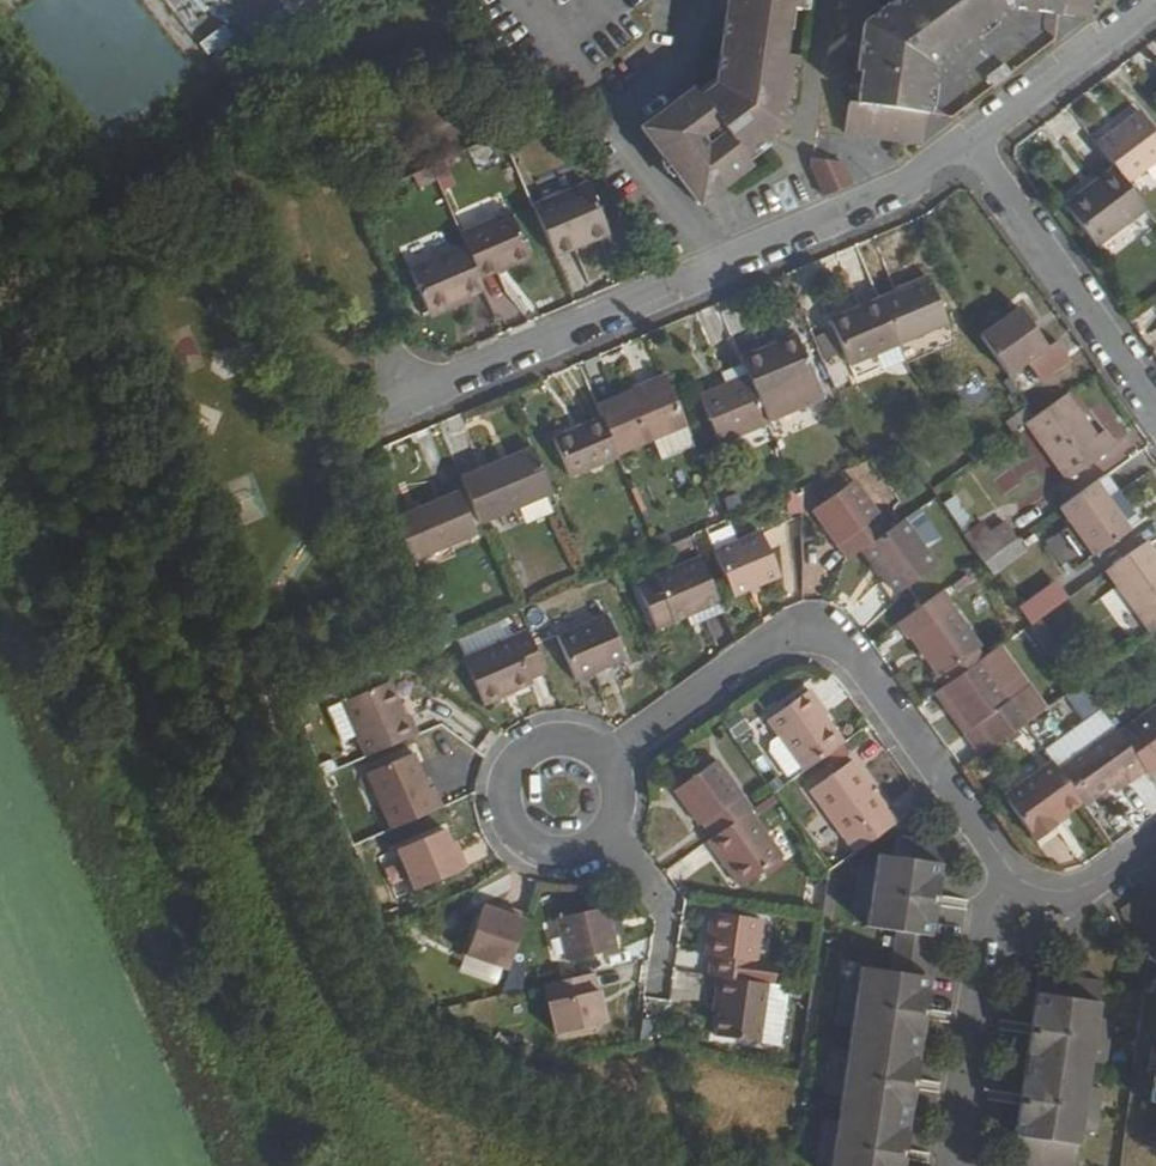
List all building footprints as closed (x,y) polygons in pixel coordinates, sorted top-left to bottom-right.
[(719,89),(703,102),(697,94),(644,133),(701,207),(753,167),(747,160),(787,130),(795,61),(785,59),(792,11),(804,13),(805,0),(732,0),(719,89)] [(907,1),(906,0),(899,0),(864,28),(858,73),(863,74),(859,104),(850,103),(846,136),(925,147),(925,143),(936,65),(1013,9),(1091,19),(1094,0),(907,0),(907,1)] [(1005,64),(989,77),(996,86),(1013,73),(1005,64)] [(1096,143),(1114,167),(1125,183),(1155,159),(1155,136),(1138,112),(1096,143)] [(823,194),(853,181),(840,151),(810,164),(823,194)] [(1114,167),(1063,205),(1094,247),(1145,209),(1125,183),(1114,167)] [(530,205),(552,255),(586,241),(582,232),(602,224),(583,182),(530,205)] [(462,244),(476,278),(525,258),(505,211),(457,232),(462,244)] [(602,224),(582,232),(586,241),(606,233),(602,224)] [(404,269),(423,313),(481,288),(476,278),(462,244),(404,269)] [(876,298),(895,342),(945,321),(926,276),(876,298)] [(827,319),(847,365),(896,343),(895,342),(876,298),(827,319)] [(978,335),(1006,375),(1027,359),(1039,375),(1067,355),(1055,338),(1045,345),(1017,307),(978,335)] [(838,362),(828,328),(805,335),(815,368),(838,362)] [(740,363),(745,375),(757,402),(812,378),(793,333),(737,357),(740,363)] [(696,395),(716,442),(765,421),(764,419),(757,402),(745,375),(740,363),(718,372),(724,383),(696,395)] [(595,408),(599,419),(614,454),(651,438),(684,424),(664,378),(595,408)] [(1023,423),(1065,481),(1114,446),(1102,430),(1094,436),(1063,395),(1035,415),(1023,423)] [(550,440),(567,479),(616,458),(614,454),(599,419),(550,440)] [(684,424),(651,438),(660,459),(693,444),(684,424)] [(458,478),(478,524),(509,511),(515,523),(555,506),(550,494),(530,448),(458,478)] [(1058,508),(1093,556),(1129,530),(1126,525),(1137,517),(1105,474),(1094,482),(1058,508)] [(809,513),(847,561),(862,550),(888,531),(849,481),(809,513)] [(455,492),(390,520),(408,561),(473,534),(455,492)] [(959,527),(973,519),(958,493),(944,501),(959,527)] [(862,550),(895,595),(933,567),(901,522),(888,531),(862,550)] [(985,536),(971,546),(982,562),(1015,539),(1003,523),(985,536)] [(976,524),(962,535),(971,546),(985,536),(976,524)] [(710,555),(731,600),(776,579),(756,534),(710,555)] [(1150,634),(1155,630),(1155,556),(1146,542),(1105,571),(1150,634)] [(634,590),(654,634),(683,621),(717,606),(696,561),(634,590)] [(1060,580),(1019,600),(1046,655),(1087,634),(1060,580)] [(938,595),(896,624),(937,680),(941,677),(978,651),(938,595)] [(717,606),(683,621),(687,629),(720,614),(717,606)] [(605,628),(557,650),(572,684),(621,662),(605,628)] [(462,663),(482,707),(530,685),(528,680),(544,672),(527,633),(462,663)] [(980,661),(983,658),(978,651),(941,677),(947,685),(980,661)] [(938,691),(967,732),(972,729),(989,751),(1023,726),(1027,723),(1011,700),(1009,701),(980,661),(947,685),(938,691)] [(341,704),(365,760),(416,737),(408,720),(402,722),(386,685),(341,704)] [(790,784),(804,774),(841,747),(816,710),(819,707),(809,693),(768,723),(781,742),(772,749),(771,758),(790,784)] [(355,738),(341,704),(325,711),(340,745),(355,738)] [(1116,734),(1144,773),(1147,777),(1155,770),(1155,705),(1116,734)] [(1113,731),(1056,772),(1079,804),(1082,808),(1108,788),(1123,777),(1128,784),(1144,773),(1116,734),(1113,731)] [(364,778),(389,831),(442,807),(433,789),(428,791),(412,756),(364,778)] [(809,792),(843,839),(855,831),(867,846),(896,825),(850,762),(809,792)] [(675,794),(700,828),(703,826),(713,840),(748,815),(751,812),(717,765),(675,794)] [(1003,802),(1033,843),(1053,829),(1050,825),(1079,804),(1056,772),(1052,766),(1003,802)] [(1123,777),(1108,788),(1113,795),(1128,784),(1123,777)] [(707,844),(741,891),(782,861),(748,815),(713,840),(707,844)] [(1053,829),(1033,843),(1038,849),(1058,835),(1053,829)] [(398,852),(417,890),(467,867),(459,851),(454,853),(451,844),(445,830),(398,852)] [(843,839),(854,855),(867,846),(855,831),(843,839)] [(851,915),(865,916),(864,930),(894,935),(888,976),(858,971),(855,985),(840,982),(834,1027),(849,1030),(845,1056),(829,1053),(823,1099),(838,1101),(835,1126),(819,1123),(812,1165),(894,1165),(942,846),(893,839),(891,860),(875,858),(873,872),(857,869),(851,915)] [(477,905),(461,955),(503,970),(522,915),(504,909),(502,914),(494,911),(477,905)] [(555,920),(564,962),(612,952),(604,909),(555,920)] [(712,915),(706,957),(711,958),(708,978),(717,979),(753,984),(767,987),(772,987),(775,967),(756,963),(763,923),(712,915)] [(1009,1165),(1074,1165),(1078,1136),(1095,1138),(1101,1093),(1085,1091),(1089,1065),(1105,1067),(1112,1022),(1095,1020),(1100,985),(1037,976),(1009,1165)] [(541,987),(550,1037),(600,1026),(590,977),(541,987)] [(722,999),(716,1034),(759,1040),(767,987),(753,984),(717,979),(714,998),(722,999)] [(772,987),(767,987),(759,1040),(780,1044),(788,989),(772,987)]
